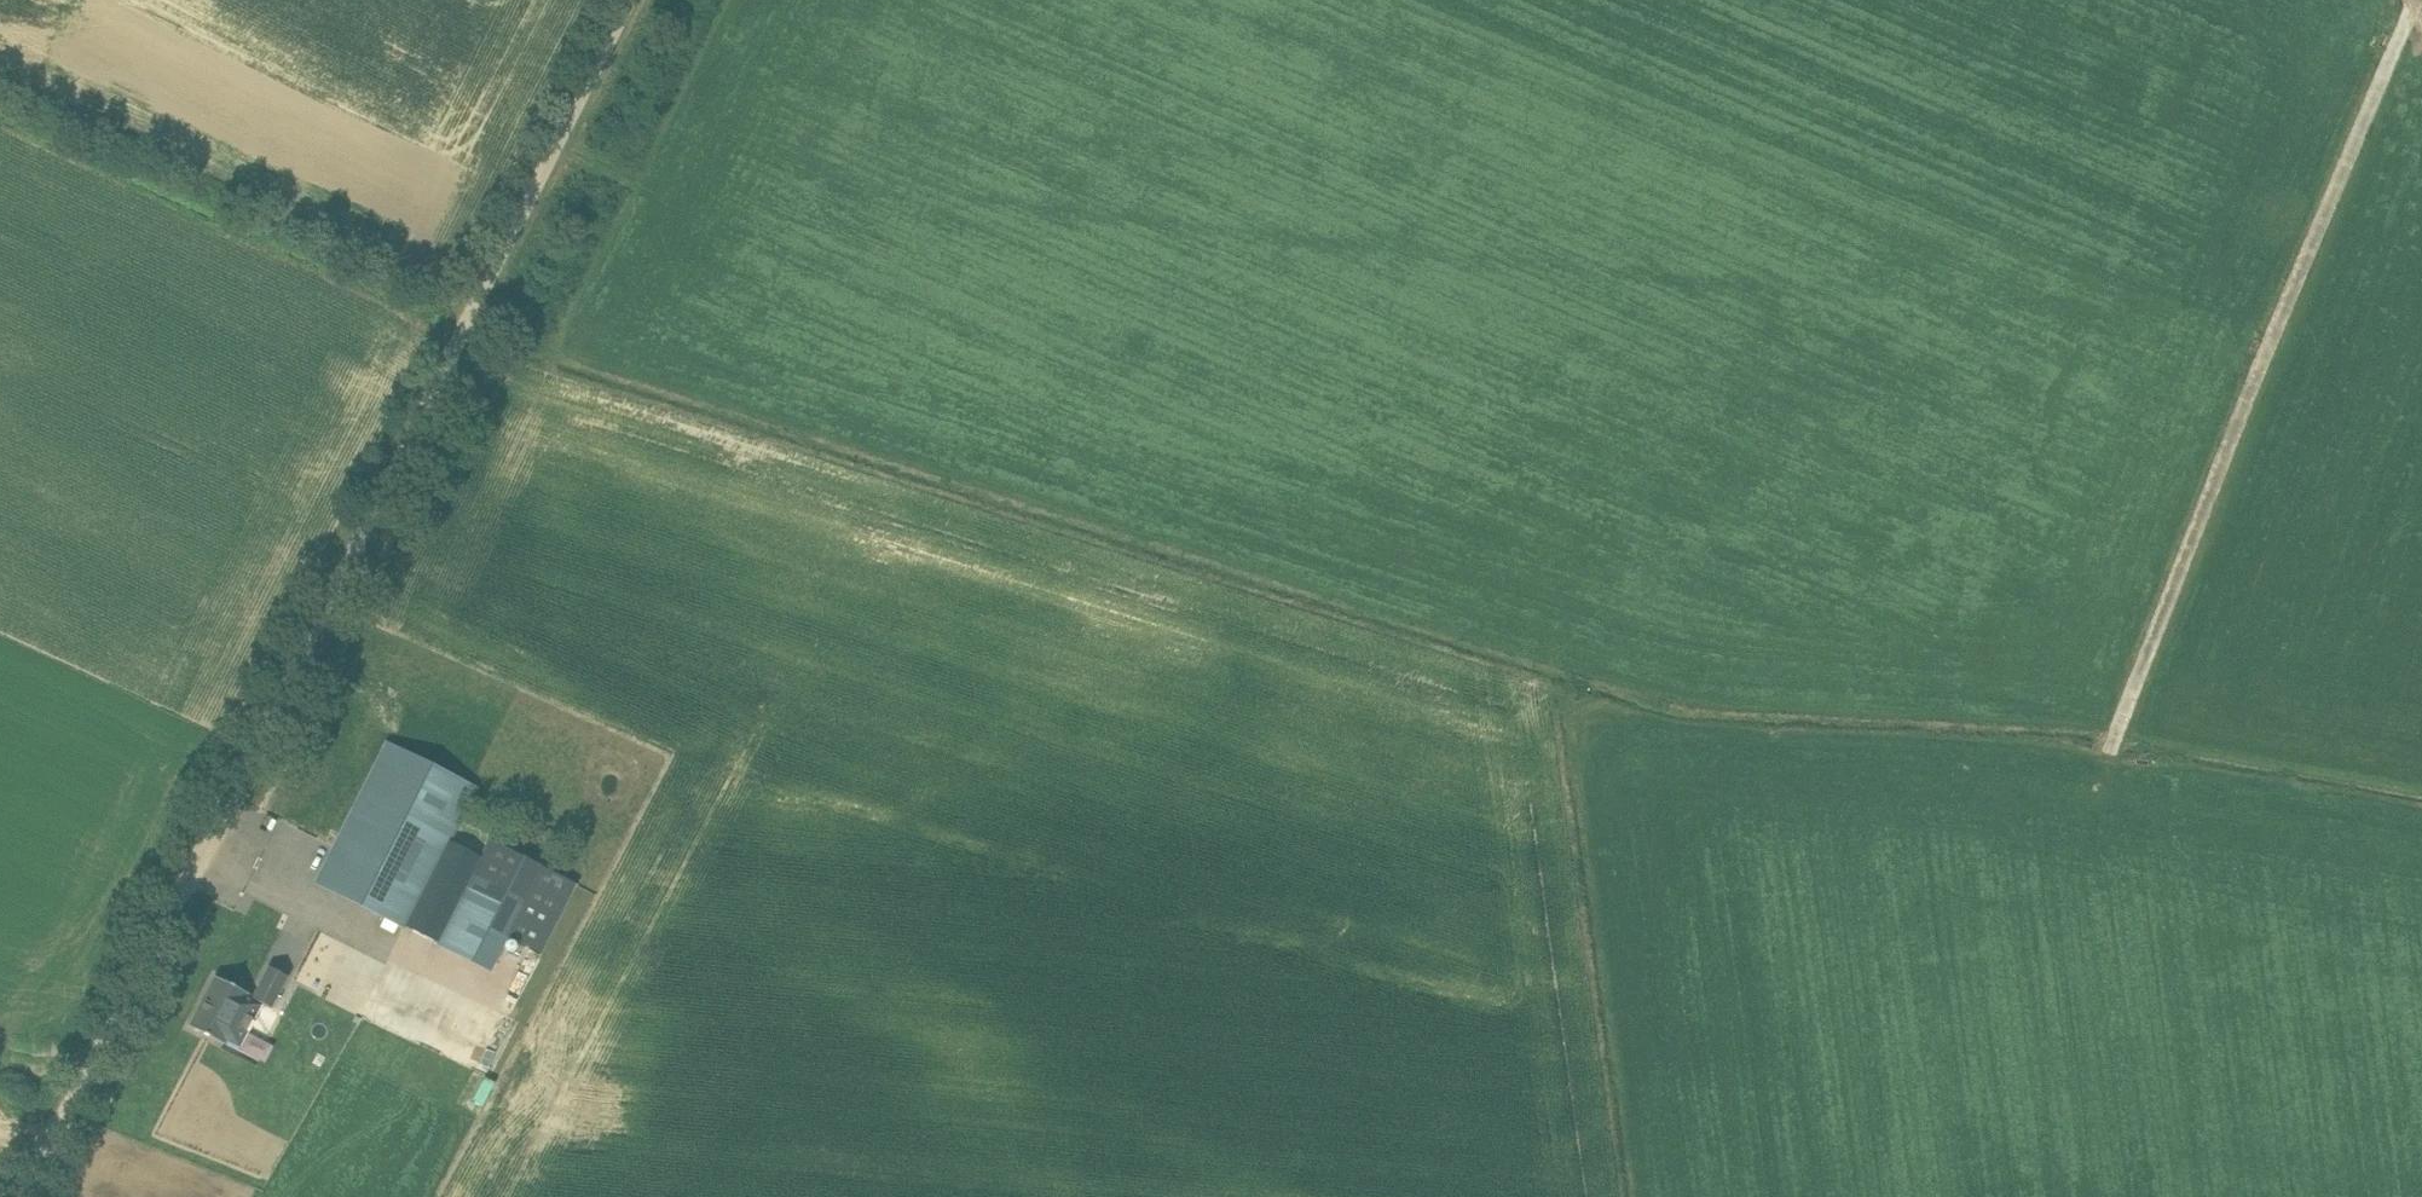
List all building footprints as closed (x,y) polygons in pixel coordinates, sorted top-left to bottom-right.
[(476,787),(388,743),(317,882),(403,925),(450,838),(476,787)] [(450,838),(403,925),(438,943),(482,856),(450,838)] [(482,856),(438,943),(490,969),(507,935),(542,953),(543,952),(577,883),(490,839),(482,856)] [(224,1043),(233,1025),(248,1033),(263,1003),(271,1007),(288,975),(269,966),(253,996),(249,994),(249,993),(215,976),(190,1026),(224,1043)]
